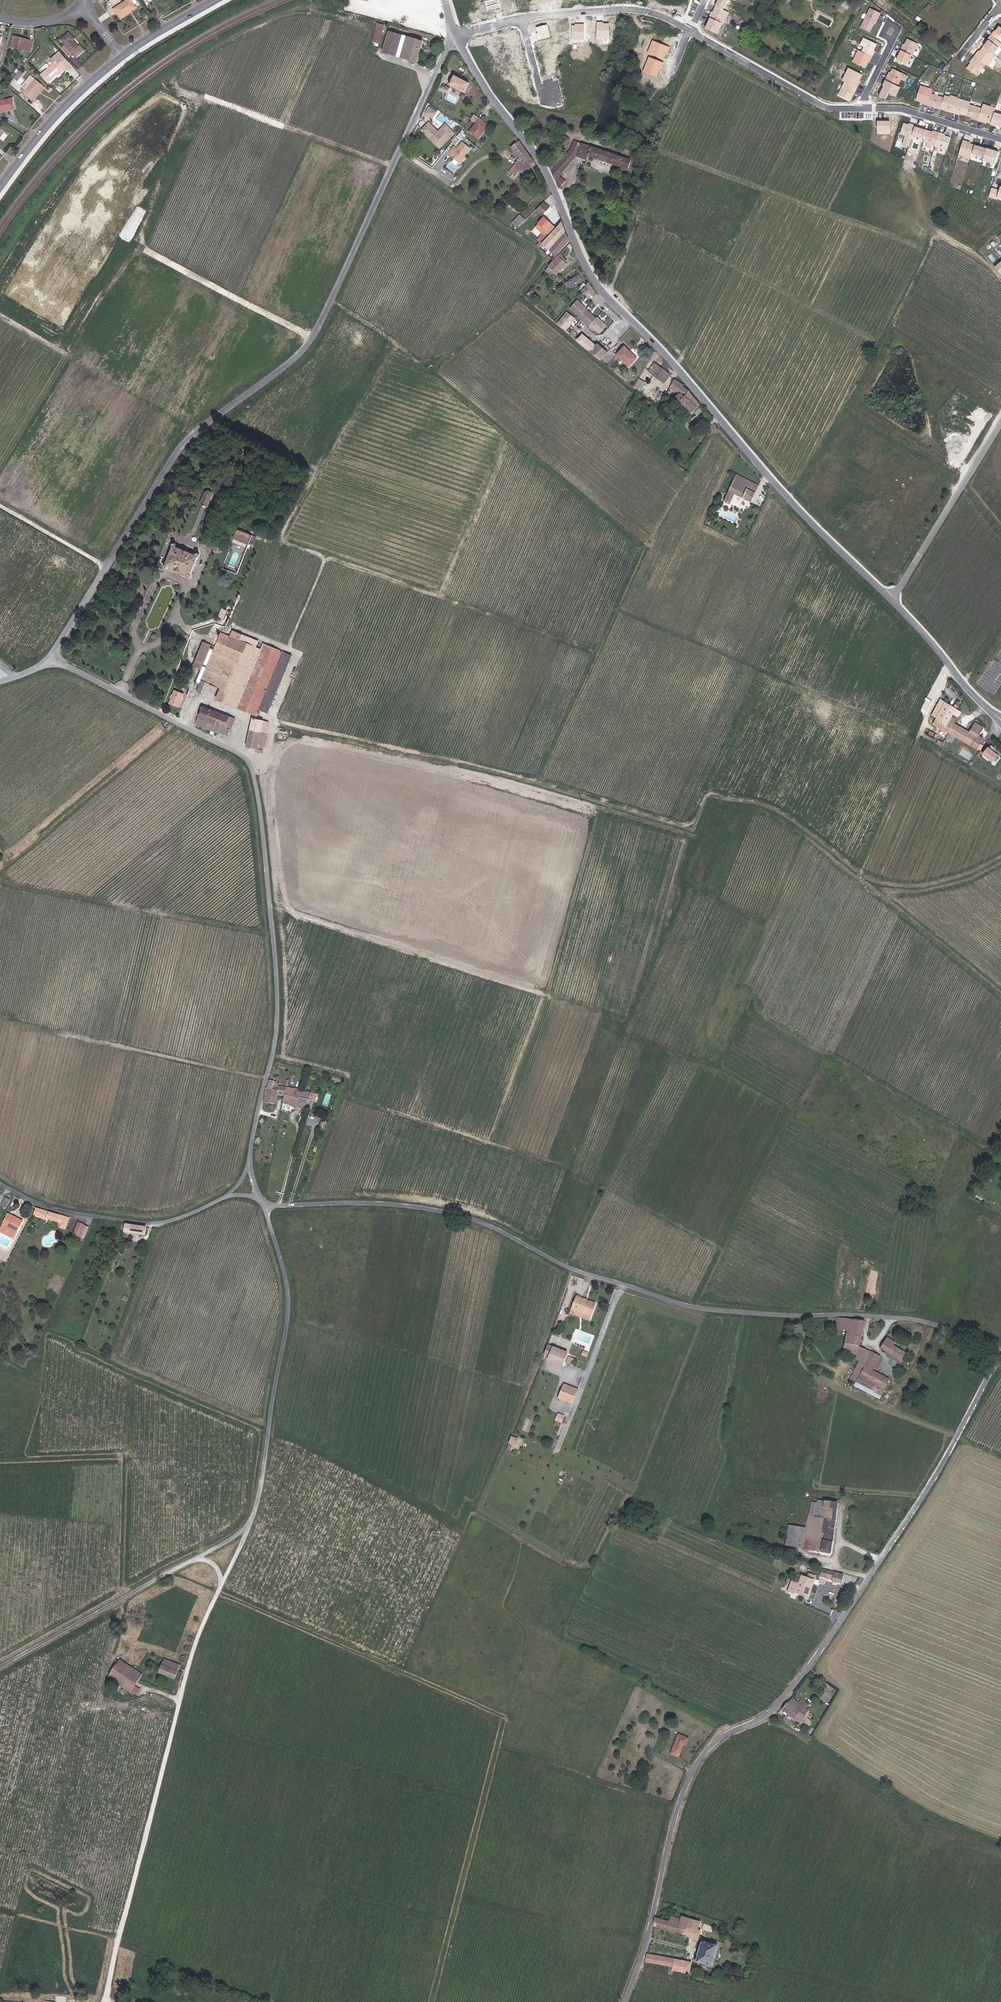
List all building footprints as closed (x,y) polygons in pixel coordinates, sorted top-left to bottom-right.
[(137,0),(127,0),(113,10),(115,14),(117,13),(121,18),(137,7),(136,6),(139,4),(137,0)] [(715,5),(724,9),(728,0),(718,0),(715,5)] [(932,6),(928,3),(924,10),(928,11),(932,6)] [(709,16),(724,23),(729,13),(714,6),(709,16)] [(880,12),(870,8),(861,27),(871,32),(880,12)] [(722,23),(710,18),(705,29),(717,35),(722,23)] [(604,21),(597,21),(597,38),(609,39),(609,23),(604,23),(604,21)] [(374,45),(378,46),(384,25),(377,23),(372,42),(374,42),(374,45)] [(551,37),(547,24),(536,28),(537,33),(536,34),(538,41),(551,37)] [(584,40),(584,24),(575,24),(575,25),(571,25),(571,40),(584,40)] [(389,31),(383,53),(417,62),(423,41),(389,31)] [(74,40),(68,34),(61,40),(65,45),(62,48),(69,56),(71,54),(76,59),(84,51),(79,46),(78,48),(72,41),(74,40)] [(998,53),(1000,49),(1000,40),(994,35),(992,37),(993,38),(987,45),(998,53)] [(21,40),(13,37),(11,46),(30,52),(33,41),(21,38),(21,40)] [(861,52),(872,57),(875,51),(874,50),(877,44),(864,38),(860,45),(864,47),(861,52)] [(903,43),(900,50),(901,50),(911,55),(913,56),(918,44),(907,38),(904,44),(903,43)] [(670,48),(653,40),(648,51),(665,58),(670,48)] [(983,49),(978,55),(989,64),(991,65),(1000,55),(998,53),(987,45),(983,50),(983,49)] [(861,52),(858,50),(852,61),(867,69),(872,57),(861,52)] [(911,55),(901,50),(896,59),(907,64),(911,55)] [(70,64),(60,52),(56,55),(62,62),(67,67),(70,64)] [(974,62),(970,67),(980,76),(989,64),(978,55),(973,61),(974,62)] [(663,63),(649,57),(643,72),(657,77),(663,63)] [(63,69),(64,70),(67,67),(62,62),(59,64),(56,61),(44,71),(52,80),(57,74),(63,69)] [(862,75),(848,68),(842,81),(844,82),(838,95),(851,101),(860,81),(859,81),(862,75)] [(889,72),(885,80),(898,86),(901,80),(905,82),(908,76),(892,69),(890,73),(889,72)] [(20,70),(14,78),(17,81),(24,73),(20,70)] [(450,85),(464,92),(469,83),(455,76),(450,85)] [(26,89),(24,88),(21,91),(31,100),(34,97),(43,86),(35,79),(28,86),(26,89)] [(898,86),(885,80),(882,86),(883,87),(879,95),(885,98),(888,93),(895,97),(900,87),(898,86)] [(932,89),(920,85),(916,100),(922,102),(921,104),(927,106),(928,104),(931,94),(932,89)] [(43,86),(34,97),(35,99),(45,88),(43,86)] [(943,98),(931,94),(928,104),(927,105),(940,109),(940,108),(943,98)] [(944,95),(943,98),(940,108),(940,110),(953,113),(954,111),(957,101),(958,98),(958,97),(950,95),(949,96),(944,95)] [(6,110),(6,111),(15,109),(13,98),(5,100),(0,101),(0,111),(6,110)] [(958,98),(957,101),(954,111),(953,113),(953,114),(965,117),(965,116),(969,105),(970,102),(958,98)] [(983,104),(982,109),(978,121),(986,124),(986,122),(991,123),(994,112),(995,108),(983,104)] [(982,109),(969,105),(965,116),(972,118),(972,119),(978,121),(982,109)] [(425,112),(432,117),(435,111),(428,107),(425,112)] [(994,112),(991,123),(990,124),(1000,127),(1000,114),(994,112)] [(474,114),(470,119),(475,123),(468,132),(478,140),(487,129),(486,128),(488,125),(479,118),(474,114)] [(891,121),(877,121),(877,134),(890,134),(891,121)] [(421,130),(427,136),(427,135),(436,143),(442,144),(447,138),(448,139),(454,133),(445,124),(439,130),(440,131),(438,132),(429,122),(421,130)] [(908,146),(915,125),(904,122),(900,135),(904,136),(902,144),(908,146)] [(927,130),(915,127),(912,135),(924,139),(927,130)] [(932,132),(927,130),(924,139),(923,142),(935,146),(936,142),(939,134),(939,133),(939,132),(933,130),(932,132)] [(939,133),(939,134),(936,142),(935,146),(947,149),(950,138),(945,136),(945,135),(939,133)] [(427,135),(427,136),(439,148),(448,139),(447,138),(442,144),(436,143),(427,135)] [(525,175),(534,162),(515,136),(513,137),(516,143),(510,147),(514,152),(520,157),(508,172),(512,175),(515,177),(519,171),(525,175)] [(975,143),(963,140),(958,154),(970,158),(972,153),(974,145),(975,143)] [(556,181),(559,176),(576,156),(587,160),(588,156),(628,169),(628,168),(633,170),(636,162),(631,160),(574,141),(570,149),(568,147),(561,154),(564,156),(551,171),(556,181)] [(453,159),(458,163),(470,148),(462,142),(456,149),(453,146),(448,153),(451,156),(453,154),(455,156),(453,159)] [(986,149),(974,145),(972,153),(984,156),(986,149)] [(999,152),(986,149),(984,156),(996,160),(999,152)] [(564,156),(561,154),(560,153),(549,166),(551,171),(564,156)] [(556,181),(559,188),(562,185),(565,181),(559,176),(556,181)] [(989,197),(997,200),(997,198),(1000,199),(1000,186),(999,189),(992,187),(989,197)] [(541,215),(549,207),(543,201),(536,209),(541,215)] [(512,223),(517,228),(525,220),(520,214),(512,223)] [(535,227),(545,236),(547,238),(556,228),(546,219),(544,220),(543,219),(535,227)] [(539,247),(545,253),(565,232),(566,231),(562,222),(556,228),(547,238),(541,244),(539,247)] [(545,253),(552,260),(569,241),(565,232),(545,253)] [(539,242),(541,244),(547,238),(545,236),(539,242)] [(562,259),(551,269),(557,275),(559,278),(570,267),(562,259)] [(551,269),(547,273),(553,280),(557,275),(551,269)] [(583,279),(581,275),(569,283),(571,287),(583,279)] [(590,284),(588,286),(594,296),(596,295),(590,284)] [(589,325),(598,333),(605,326),(597,318),(596,319),(586,309),(587,308),(578,300),(571,307),(580,315),(579,316),(589,326),(589,325)] [(574,320),(566,313),(556,323),(564,330),(574,320)] [(581,335),(576,341),(598,360),(606,352),(596,344),(594,346),(581,335)] [(627,367),(635,359),(625,347),(617,355),(627,367)] [(665,384),(671,375),(657,366),(656,369),(653,367),(649,373),(665,384)] [(690,418),(701,410),(677,379),(670,389),(679,398),(677,401),(690,418)] [(638,380),(632,389),(636,391),(642,382),(638,380)] [(642,382),(636,391),(638,393),(644,383),(642,382)] [(724,506),(729,508),(734,497),(752,505),(760,489),(736,479),(724,506)] [(208,507),(212,496),(212,495),(212,494),(211,492),(210,491),(208,490),(207,490),(206,491),(205,491),(204,492),(204,493),(200,504),(208,507)] [(249,544),(252,535),(237,529),(233,539),(248,545),(249,544)] [(167,568),(168,566),(187,574),(187,575),(187,576),(187,577),(188,577),(189,577),(190,577),(190,576),(191,575),(190,574),(197,556),(198,556),(199,555),(199,554),(199,553),(198,552),(197,552),(196,552),(196,553),(195,554),(176,547),(176,546),(176,545),(176,544),(176,543),(174,543),(173,544),(173,545),(173,547),(166,564),(164,565),(164,566),(164,567),(164,568),(165,568),(166,568),(167,568)] [(224,608),(221,616),(226,618),(229,610),(224,608)] [(194,683),(199,685),(197,691),(201,693),(207,680),(214,683),(210,694),(235,706),(255,713),(258,706),(267,710),(270,704),(288,663),(292,653),(283,649),(263,641),(233,630),(229,636),(221,632),(215,646),(210,645),(203,642),(193,666),(200,669),(194,683)] [(180,697),(182,697),(184,694),(174,690),(168,703),(178,707),(181,700),(179,700),(180,697)] [(227,731),(234,716),(202,702),(195,720),(215,729),(216,726),(227,731)] [(982,742),(977,738),(982,731),(974,726),(968,735),(953,726),(955,722),(950,719),(955,712),(940,703),(931,717),(936,720),(932,725),(975,751),(982,742)] [(245,742),(251,744),(259,747),(267,718),(262,717),(252,714),(245,742)] [(993,762),(997,756),(986,748),(982,755),(987,758),(993,762)] [(273,1085),(268,1084),(263,1107),(275,1107),(277,1099),(284,1100),(286,1092),(278,1090),(277,1094),(274,1094),(273,1092),(273,1090),(273,1086),(273,1085)] [(301,1094),(286,1092),(284,1100),(283,1107),(298,1113),(308,1115),(308,1111),(296,1108),(301,1094)] [(319,1096),(301,1094),(296,1108),(308,1111),(310,1103),(317,1105),(319,1096)] [(59,1227),(62,1215),(31,1208),(29,1217),(56,1222),(56,1226),(59,1227)] [(17,1225),(3,1218),(0,1225),(0,1236),(10,1241),(17,1225)] [(75,1224),(70,1222),(65,1235),(71,1236),(75,1224)] [(74,1235),(86,1238),(89,1224),(78,1222),(74,1235)] [(136,1229),(117,1223),(114,1230),(133,1238),(136,1229)] [(588,1323),(593,1306),(573,1300),(570,1312),(573,1313),(571,1318),(588,1323)] [(876,1361),(855,1351),(860,1327),(840,1322),(835,1323),(832,1331),(845,1335),(840,1356),(846,1357),(844,1364),(848,1367),(846,1372),(851,1376),(850,1379),(863,1385),(878,1395),(884,1385),(869,1376),(876,1361)] [(877,1352),(885,1358),(889,1351),(891,1347),(883,1342),(877,1352)] [(544,1349),(541,1359),(547,1361),(550,1351),(544,1349)] [(550,1351),(547,1361),(561,1366),(565,1356),(550,1351)] [(885,1358),(898,1368),(902,1359),(889,1351),(885,1358)] [(561,1366),(547,1361),(545,1364),(560,1369),(561,1366)] [(859,1392),(863,1385),(850,1379),(846,1387),(859,1392)] [(859,1392),(875,1401),(878,1395),(863,1385),(859,1392)] [(561,1395),(574,1400),(576,1393),(563,1388),(561,1395)] [(803,1552),(803,1554),(820,1557),(820,1560),(826,1560),(833,1506),(816,1504),(816,1505),(811,1505),(809,1518),(807,1518),(805,1532),(803,1552)] [(784,1549),(803,1552),(805,1532),(786,1530),(784,1549)] [(827,1576),(829,1569),(823,1567),(821,1574),(827,1576)] [(834,1578),(836,1571),(829,1569),(827,1576),(834,1578)] [(842,1582),(844,1573),(836,1571),(834,1578),(833,1579),(842,1582)] [(808,1597),(815,1574),(807,1572),(806,1576),(796,1573),(794,1581),(791,1580),(787,1590),(795,1593),(795,1592),(808,1597)] [(160,1673),(175,1679),(180,1665),(165,1659),(160,1673)] [(131,1692),(141,1677),(143,1674),(121,1660),(109,1678),(131,1692)] [(788,1703),(787,1702),(782,1709),(794,1718),(795,1718),(801,1722),(807,1715),(808,1717),(815,1707),(802,1698),(799,1701),(793,1697),(788,1703)] [(682,1745),(685,1738),(674,1734),(668,1753),(676,1756),(680,1744),(682,1745)] [(700,1921),(682,1916),(681,1920),(680,1925),(698,1930),(700,1921)] [(670,1922),(656,1918),(654,1926),(698,1939),(700,1930),(698,1930),(680,1925),(670,1922)] [(717,1946),(701,1942),(699,1948),(698,1949),(697,1955),(698,1956),(696,1963),(712,1967),(714,1959),(716,1959),(717,1954),(716,1953),(717,1946)] [(669,1967),(668,1975),(671,1975),(672,1971),(689,1975),(691,1963),(647,1955),(645,1963),(669,1967)]
